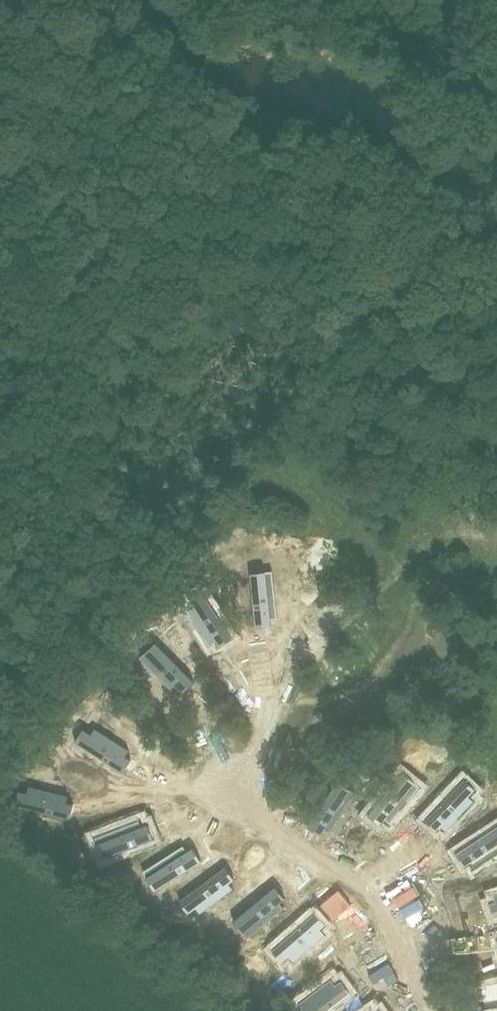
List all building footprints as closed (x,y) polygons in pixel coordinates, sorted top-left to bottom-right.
[(271,626),(270,619),(277,618),(273,571),(251,573),(256,627),(271,626)] [(175,599),(180,595),(175,586),(169,590),(175,599)] [(210,644),(216,640),(220,646),(232,638),(201,590),(189,598),(194,606),(188,610),(210,644)] [(173,692),(178,687),(183,692),(194,681),(155,642),(140,658),(173,692)] [(132,656),(136,652),(129,644),(124,648),(132,656)] [(130,750),(96,728),(92,734),(84,729),(76,741),(124,772),(132,760),(126,756),(130,750)] [(340,770),(335,766),(329,775),(334,779),(340,770)] [(380,824),(384,819),(390,823),(420,786),(403,772),(368,815),(380,824)] [(12,783),(14,777),(3,775),(2,781),(12,783)] [(474,801),(469,796),(475,789),(464,778),(425,820),(436,830),(441,825),(446,830),(474,801)] [(320,835),(324,829),(330,833),(356,793),(337,781),(308,827),(320,835)] [(74,804),(67,802),(69,795),(30,786),(28,792),(19,790),(15,805),(71,818),(74,804)] [(148,824),(141,826),(139,820),(94,837),(102,858),(153,838),(148,824)] [(470,862),(474,868),(496,852),(496,826),(456,853),(464,866),(470,862)] [(89,841),(86,835),(76,839),(79,845),(89,841)] [(193,847),(187,851),(183,845),(143,871),(155,890),(201,861),(193,847)] [(233,888),(229,883),(234,879),(225,867),(179,901),(188,913),(196,907),(200,913),(233,888)] [(284,908),(280,902),(285,898),(275,886),(233,921),(247,938),(284,908)] [(282,961),(289,955),(294,960),(325,934),(320,928),(325,924),(315,913),(272,950),(282,961)] [(189,926),(186,921),(177,927),(181,932),(189,926)] [(245,946),(241,941),(232,948),(236,953),(245,946)] [(284,974),(280,970),(273,976),(276,981),(284,974)] [(341,980),(335,984),(331,979),(299,1003),(303,1008),(300,1010),(325,1010),(350,992),(341,980)] [(483,1002),(484,1009),(496,1006),(496,984),(473,989),(476,1003),(483,1002)]
